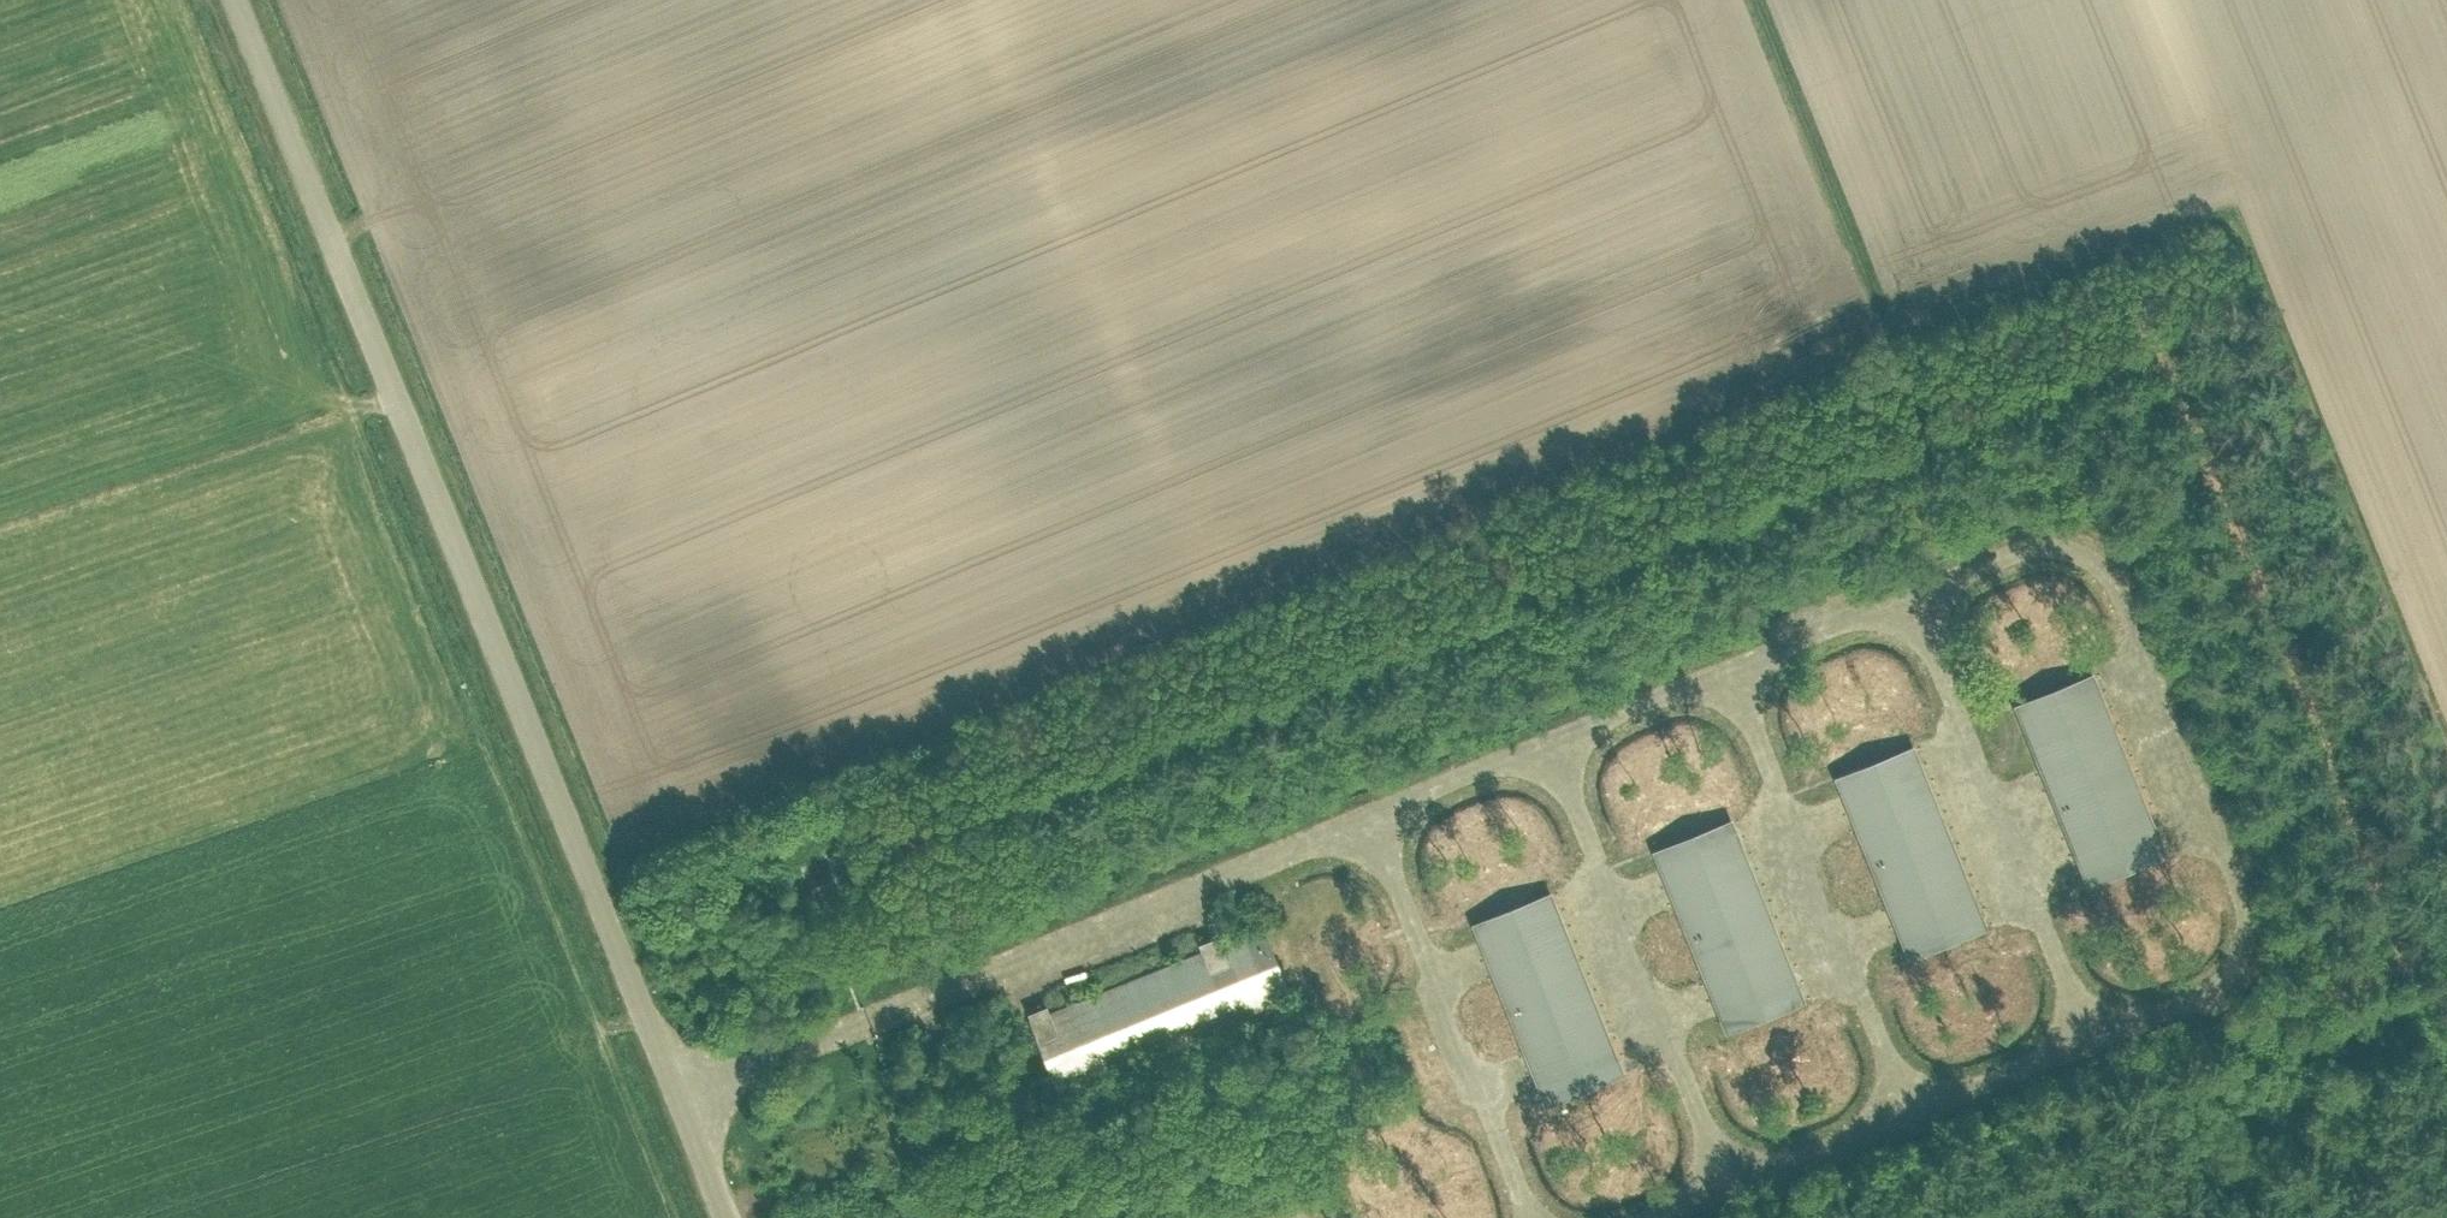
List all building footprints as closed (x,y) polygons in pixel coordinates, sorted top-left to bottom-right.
[(2090,676),(2016,706),(2089,887),(2163,857),(2090,676)] [(1911,748),(1837,778),(1910,959),(1984,929),(1911,748)] [(1729,822),(1655,852),(1721,1015),(1728,1032),(1802,1002),(1729,822)] [(1548,895),(1474,925),(1544,1097),(1547,1105),(1621,1075),(1548,895)] [(1031,1024),(1059,1093),(1248,1016),(1246,1011),(1289,994),(1288,990),(1282,975),(1274,958),(1265,934),(1251,939),(1224,950),(1223,946),(1220,947),(1219,944),(1203,951),(1204,953),(1200,955),(1198,956),(1052,1015),(1049,1016),(1048,1013),(1032,1020),(1033,1023),(1031,1024)] [(946,1036),(933,1041),(939,1055),(952,1049),(946,1036)]
